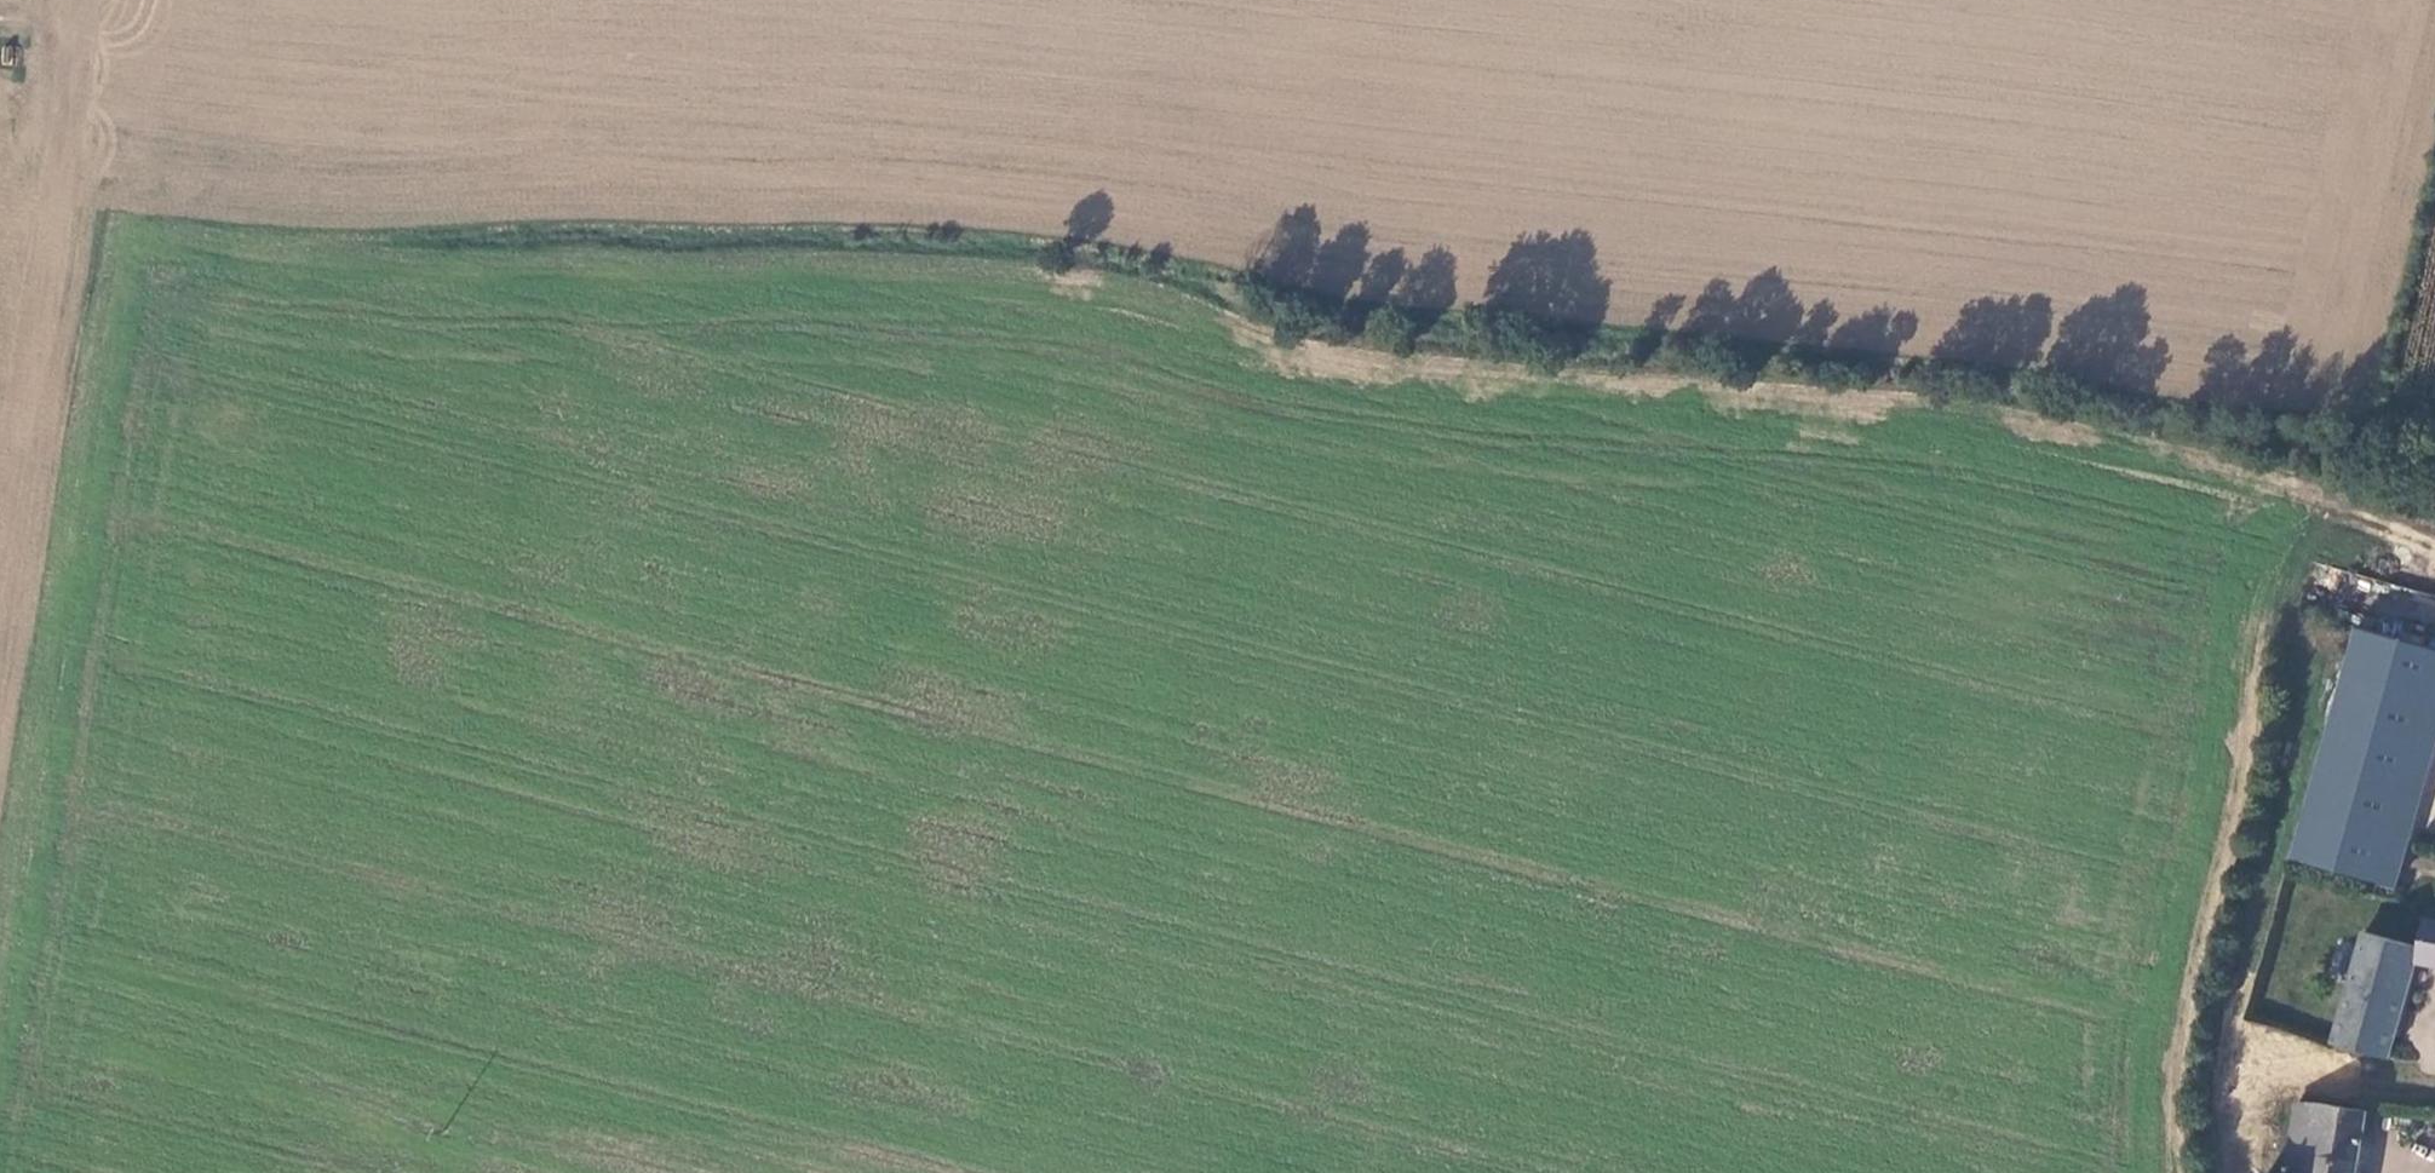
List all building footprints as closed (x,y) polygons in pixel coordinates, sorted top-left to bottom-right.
[(2356,627),(2306,818),(2387,838),(2431,646),(2356,627)] [(2431,646),(2387,838),(2404,842),(2434,728),(2434,648),(2431,646)] [(2297,856),(2378,877),(2387,838),(2306,818),(2297,856)] [(2393,881),(2404,842),(2387,838),(2378,877),(2393,881)] [(2426,912),(2373,898),(2367,931),(2419,944),(2425,916),(2426,912)] [(2425,916),(2419,944),(2367,931),(2337,1044),(2391,1058),(2391,1056),(2416,961),(2434,964),(2434,918),(2425,916)] [(2371,1113),(2322,1105),(2300,1104),(2286,1172),(2360,1172),(2371,1113)]
